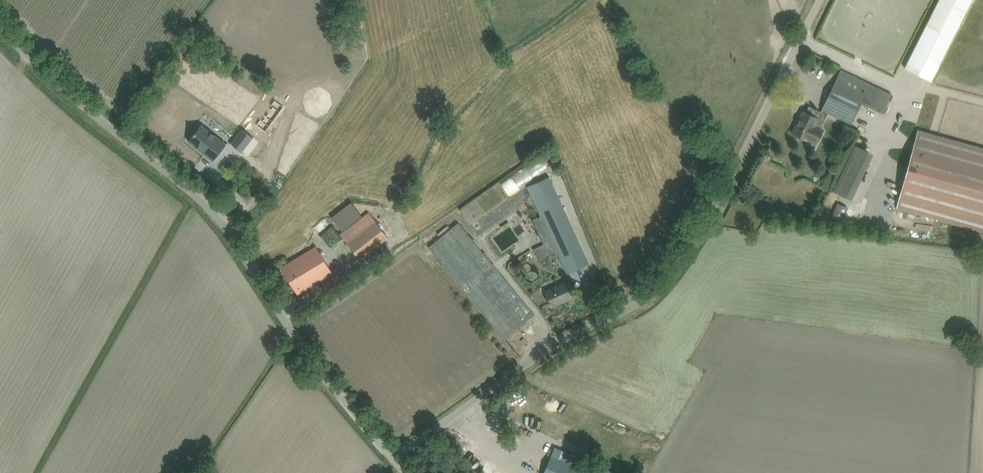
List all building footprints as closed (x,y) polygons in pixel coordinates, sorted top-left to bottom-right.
[(252,114),(247,110),(258,94),(189,45),(172,68),(246,122),(252,114)] [(822,110),(831,114),(850,124),(860,103),(882,114),(891,95),(841,71),(837,79),(822,110)] [(280,93),(266,84),(256,101),(270,109),(280,93)] [(793,133),(802,137),(808,140),(818,120),(821,121),(824,114),(809,106),(806,113),(803,112),(793,133)] [(213,161),(219,153),(226,144),(208,130),(211,127),(211,124),(205,120),(202,120),(199,124),(201,125),(189,141),(213,161)] [(232,143),(242,152),(253,138),(242,130),(232,143)] [(917,131),(898,207),(982,232),(982,149),(917,131)] [(832,191),(851,199),(873,154),(854,145),(832,191)] [(550,258),(559,254),(563,265),(568,274),(589,264),(585,255),(549,176),(526,186),(540,215),(532,219),(543,244),(533,248),(538,259),(548,254),(550,258)] [(516,178),(505,185),(513,198),(524,191),(516,178)] [(351,201),(331,217),(341,231),(362,215),(351,201)] [(837,203),(830,217),(841,222),(848,207),(837,203)] [(388,238),(369,212),(339,233),(360,260),(388,238)] [(276,218),(279,223),(289,219),(287,214),(276,218)] [(428,247),(504,339),(534,314),(458,223),(428,247)] [(320,236),(330,248),(342,238),(332,226),(320,236)] [(288,244),(293,241),(289,233),(284,235),(288,244)] [(298,294),(307,289),(334,273),(317,245),(290,262),(282,267),(298,294)] [(568,279),(543,290),(545,294),(550,305),(551,304),(552,307),(576,297),(568,279)] [(555,448),(544,472),(615,472),(555,448)]
